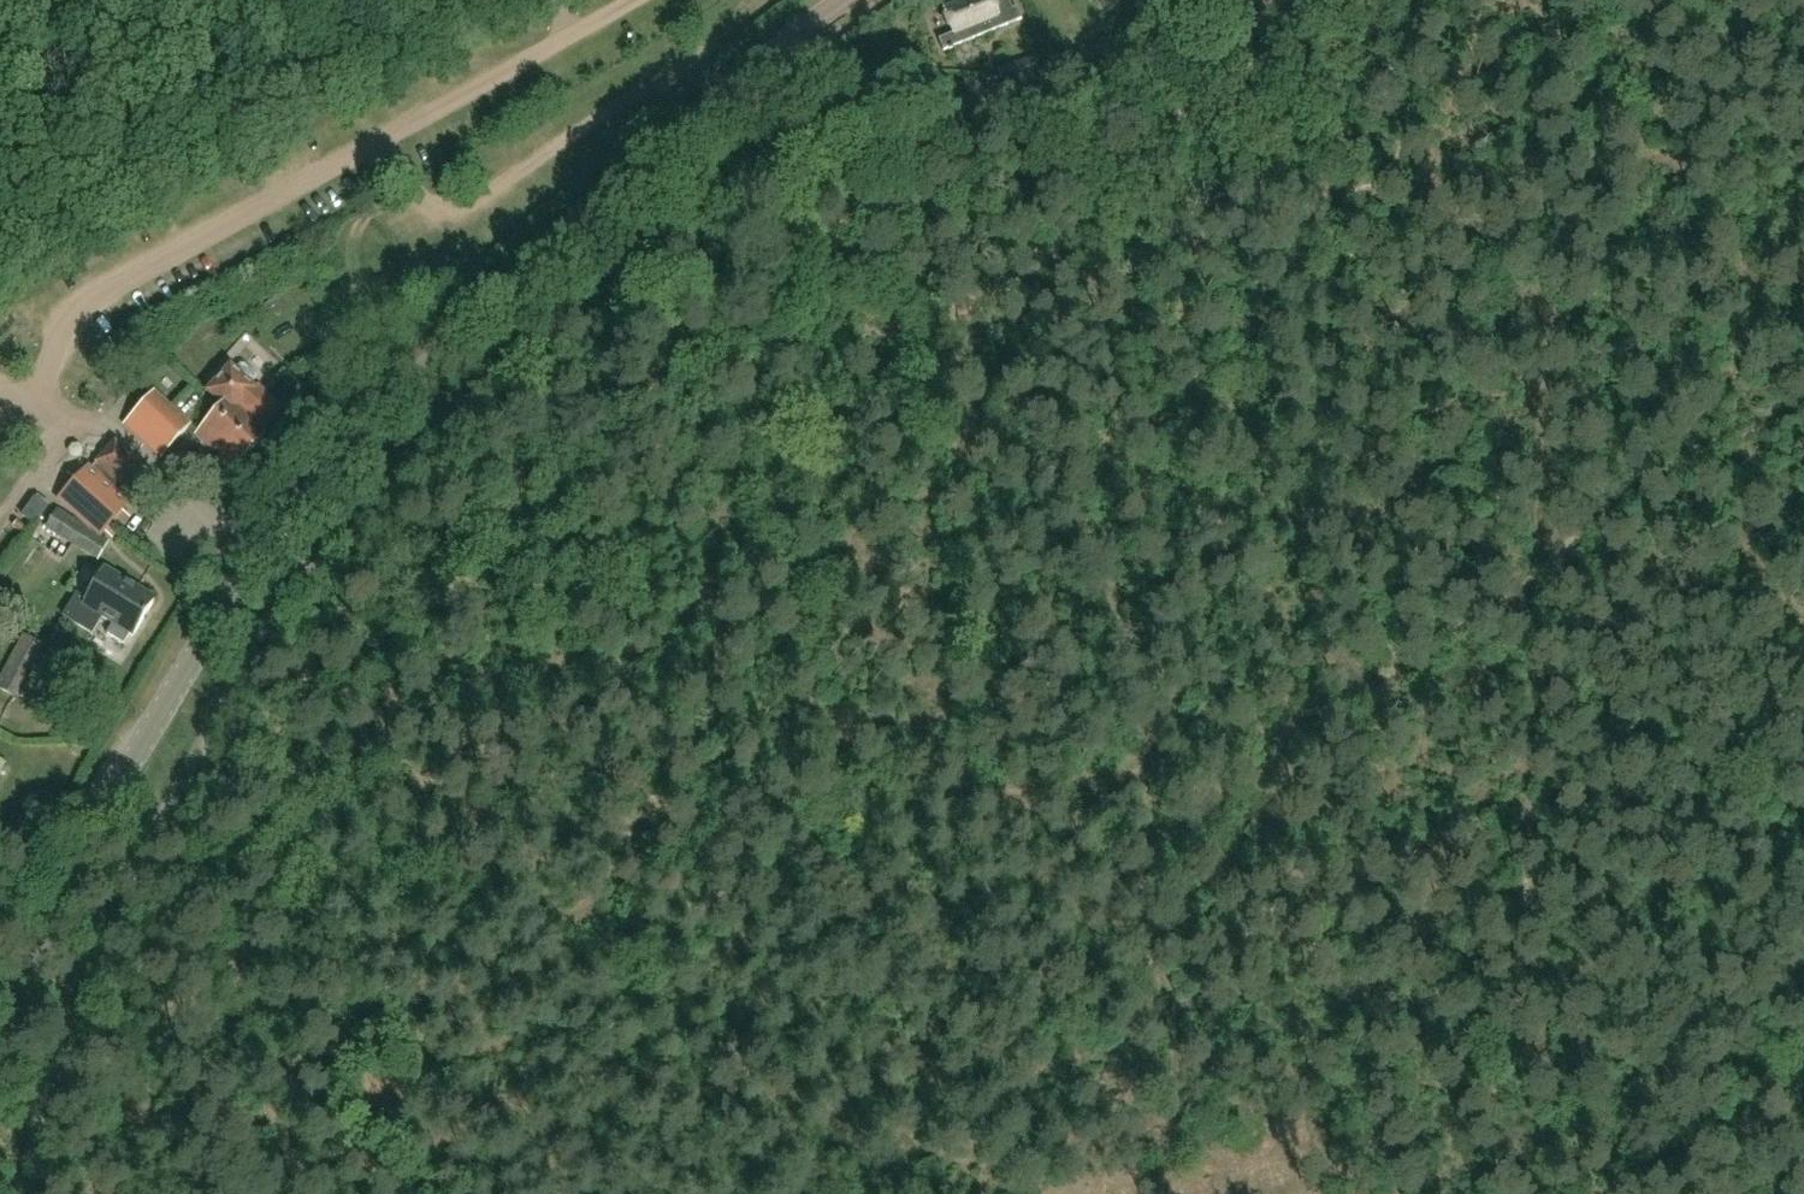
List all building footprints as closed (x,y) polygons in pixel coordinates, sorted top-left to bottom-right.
[(961,7),(944,14),(954,37),(941,43),(946,55),(1022,21),(1016,10),(1012,12),(1007,0),(976,0),(971,2),(970,0),(960,0),(958,1),(961,7)] [(1021,119),(1052,110),(1035,56),(997,68),(1003,89),(1011,86),(1021,119)] [(256,390),(250,385),(256,379),(255,375),(243,365),(239,365),(234,371),(230,367),(203,397),(218,410),(195,436),(234,471),(264,437),(259,433),(281,408),(258,388),(256,390)] [(191,427),(154,393),(125,425),(161,459),(191,427)] [(116,443),(78,485),(63,501),(101,535),(154,477),(116,443)] [(24,517),(37,526),(49,509),(36,500),(24,517)] [(45,530),(100,560),(111,543),(56,509),(45,530)] [(103,618),(112,624),(106,634),(123,644),(129,634),(135,637),(158,600),(106,569),(87,600),(75,593),(61,615),(93,635),(103,618)] [(16,699),(43,650),(22,637),(0,678),(0,689),(16,699)]
